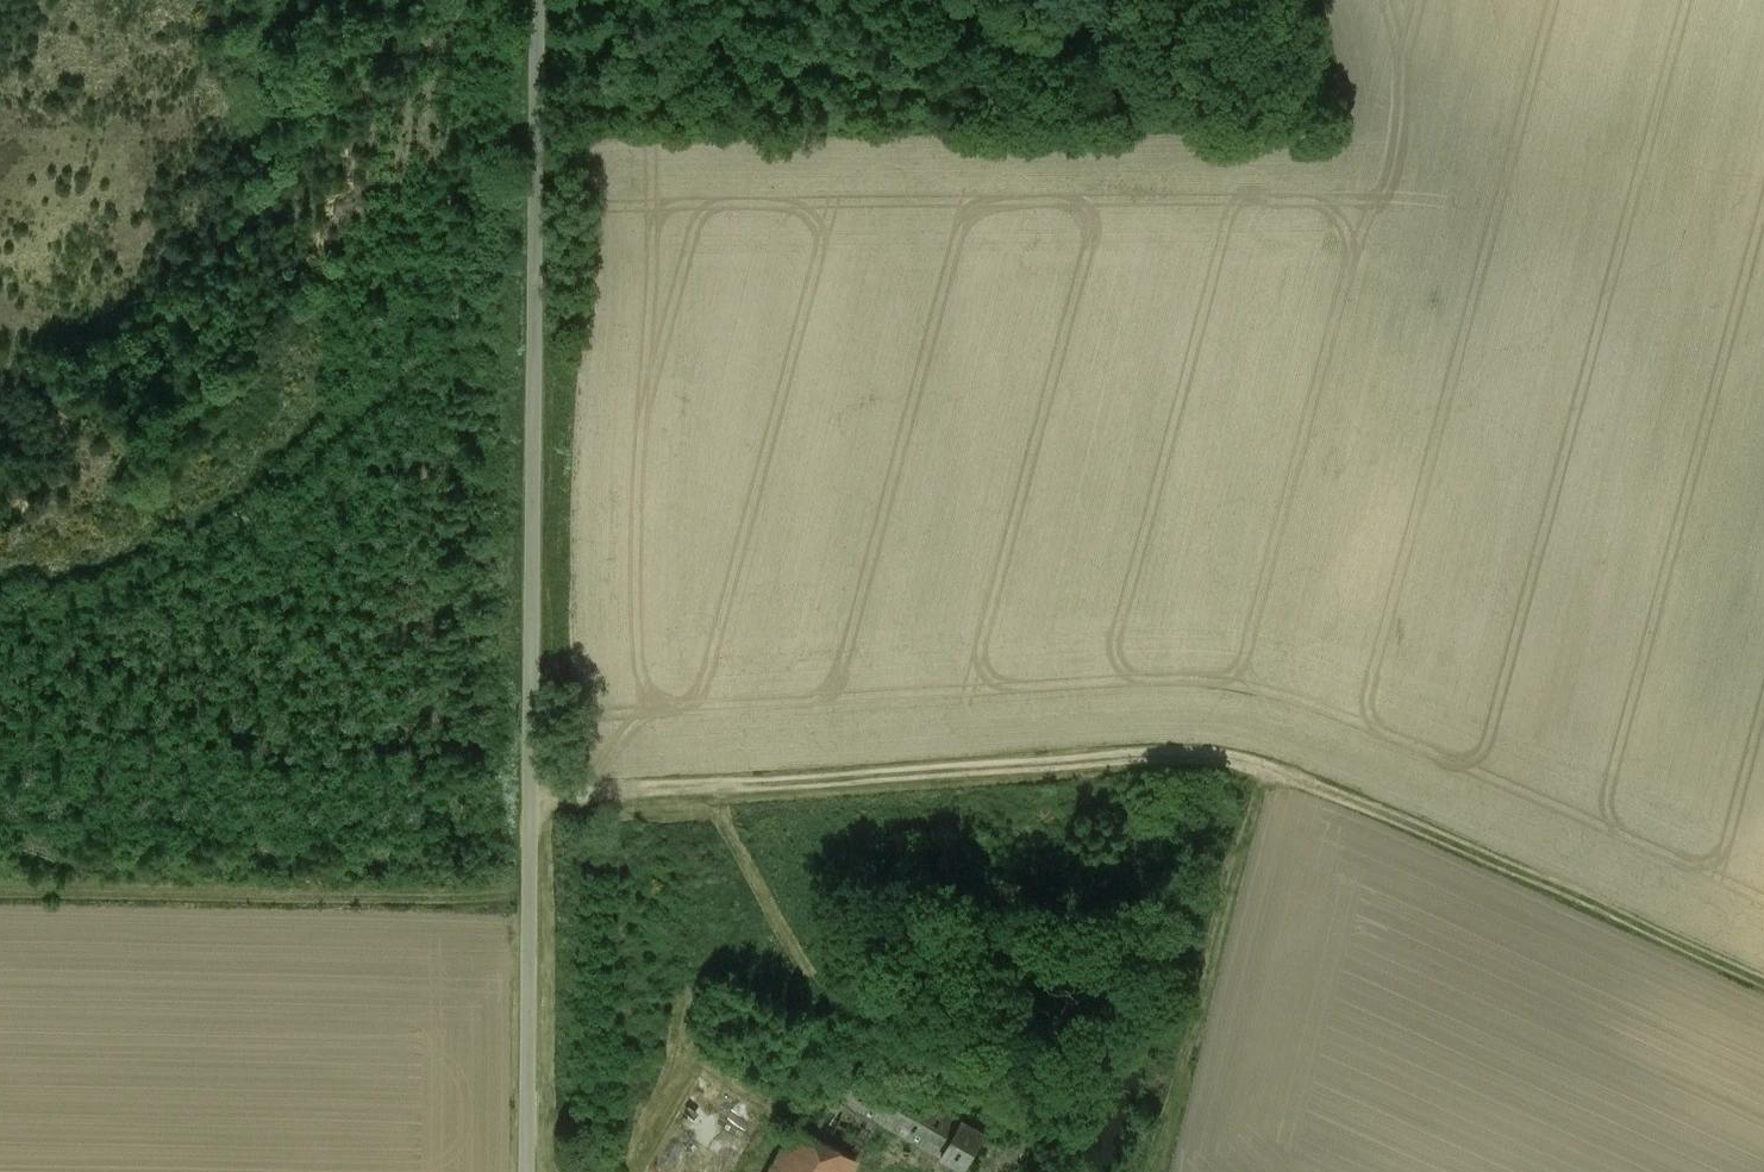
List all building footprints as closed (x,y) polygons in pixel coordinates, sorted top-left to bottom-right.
[(985,1134),(863,1065),(843,1100),(965,1169),(985,1134)] [(818,1091),(798,1126),(772,1171),(851,1171),(878,1125),(840,1104),(818,1091)]
